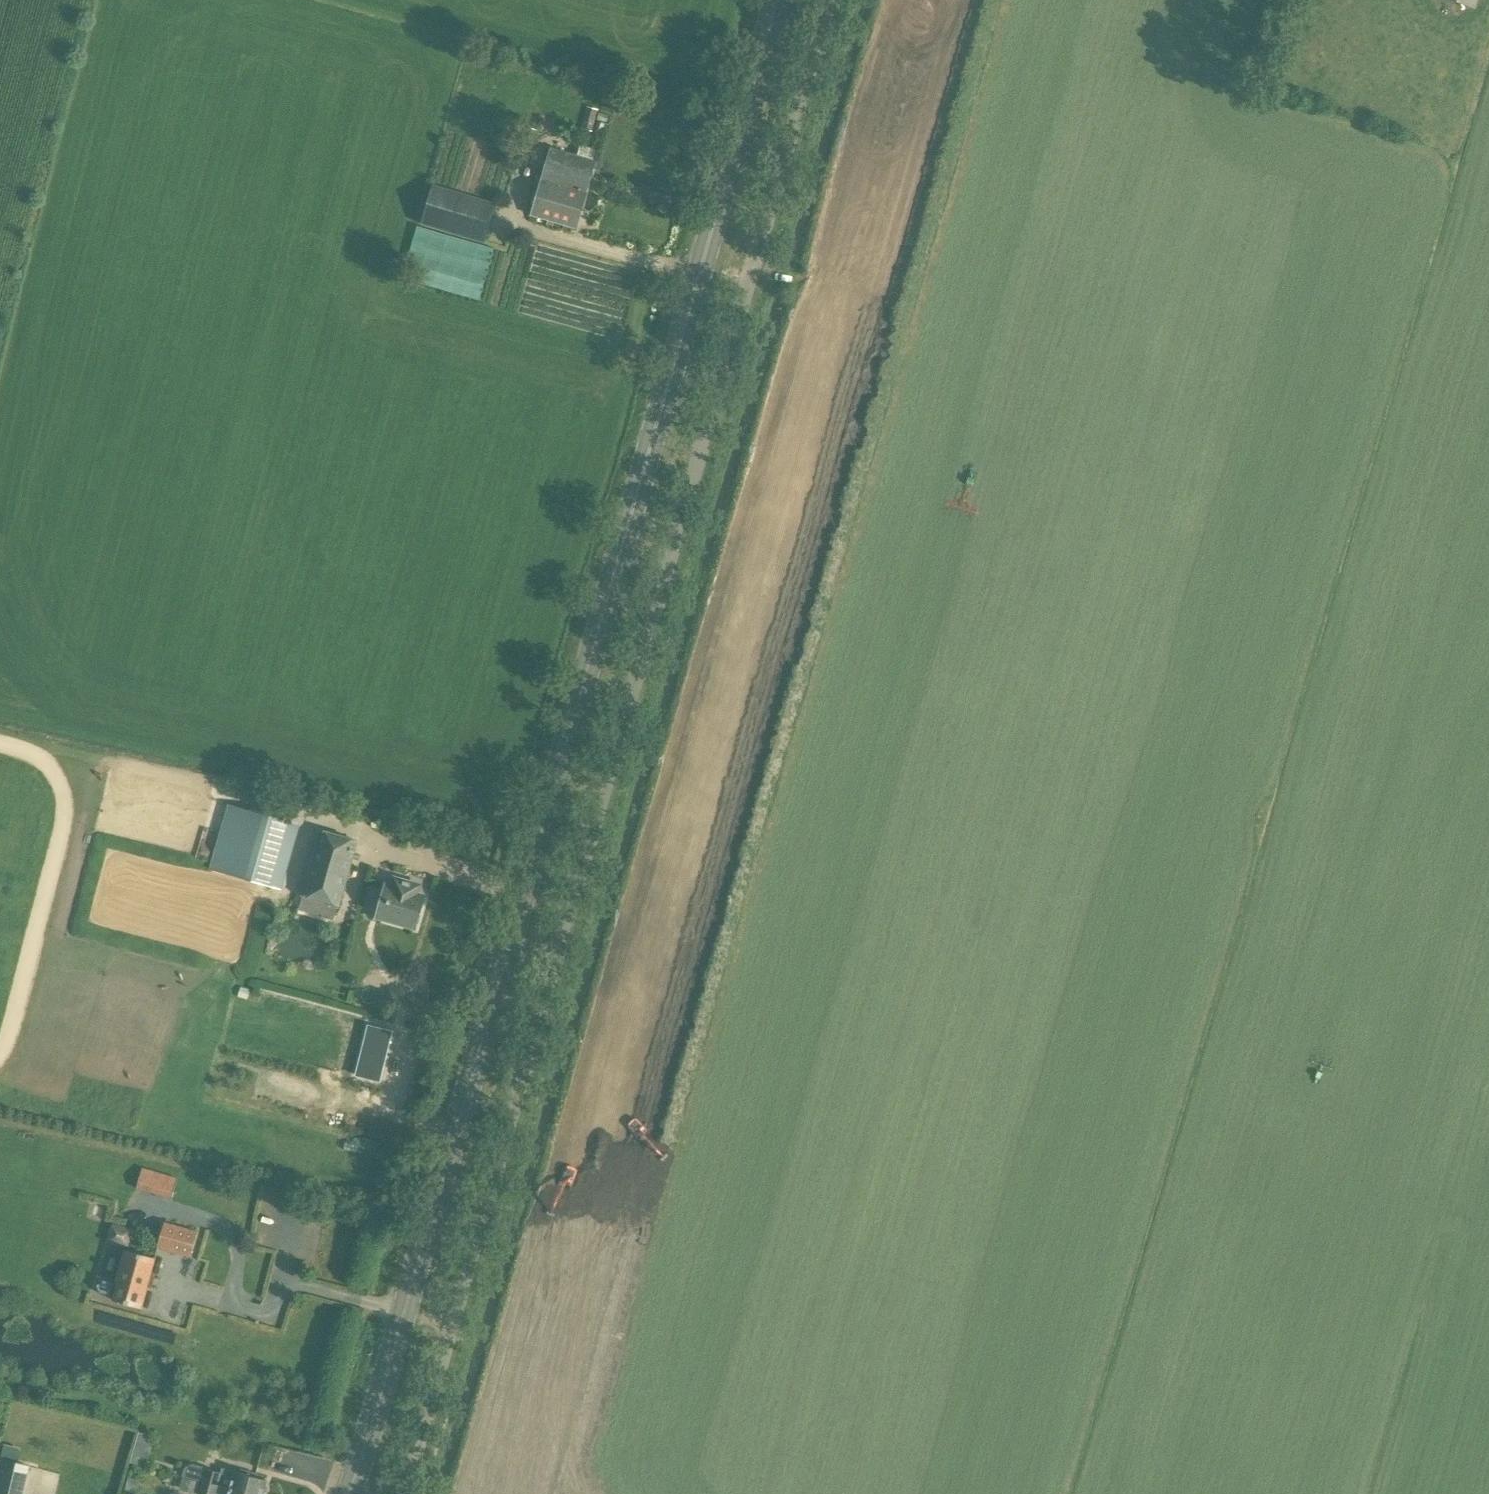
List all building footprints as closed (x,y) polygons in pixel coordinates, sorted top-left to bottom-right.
[(1477,0),(1451,0),(1474,8),(1477,0)] [(599,110),(588,107),(581,129),(592,132),(599,110)] [(576,228),(587,193),(586,192),(595,161),(552,149),(532,215),(576,228)] [(484,242),(495,204),(434,186),(423,224),(484,242)] [(301,825),(229,804),(210,868),(282,890),(301,825)] [(339,906),(357,841),(321,830),(302,895),(339,906)] [(412,893),(414,884),(400,880),(398,889),(386,885),(377,917),(415,928),(424,896),(412,893)] [(241,988),(238,997),(247,999),(249,990),(241,988)] [(143,1168),(137,1189),(172,1199),(178,1178),(143,1168)] [(198,1231),(165,1222),(158,1247),(159,1247),(191,1256),(198,1231)] [(118,1285),(115,1284),(112,1295),(115,1296),(114,1300),(142,1307),(156,1258),(155,1257),(127,1249),(118,1281),(119,1281),(118,1285)] [(134,1447),(129,1462),(144,1467),(149,1452),(134,1447)] [(26,1466),(0,1459),(0,1461),(0,1493),(19,1493),(26,1466)] [(206,1469),(195,1465),(194,1469),(188,1467),(185,1476),(203,1481),(202,1483),(247,1493),(262,1493),(266,1480),(256,1477),(257,1474),(241,1470),(240,1472),(235,1471),(234,1473),(222,1470),(221,1473),(206,1469)] [(196,1493),(200,1481),(183,1477),(179,1489),(196,1493)] [(136,1492),(139,1481),(129,1478),(125,1489),(136,1492)] [(202,1483),(199,1493),(201,1493),(247,1493),(202,1483)]
